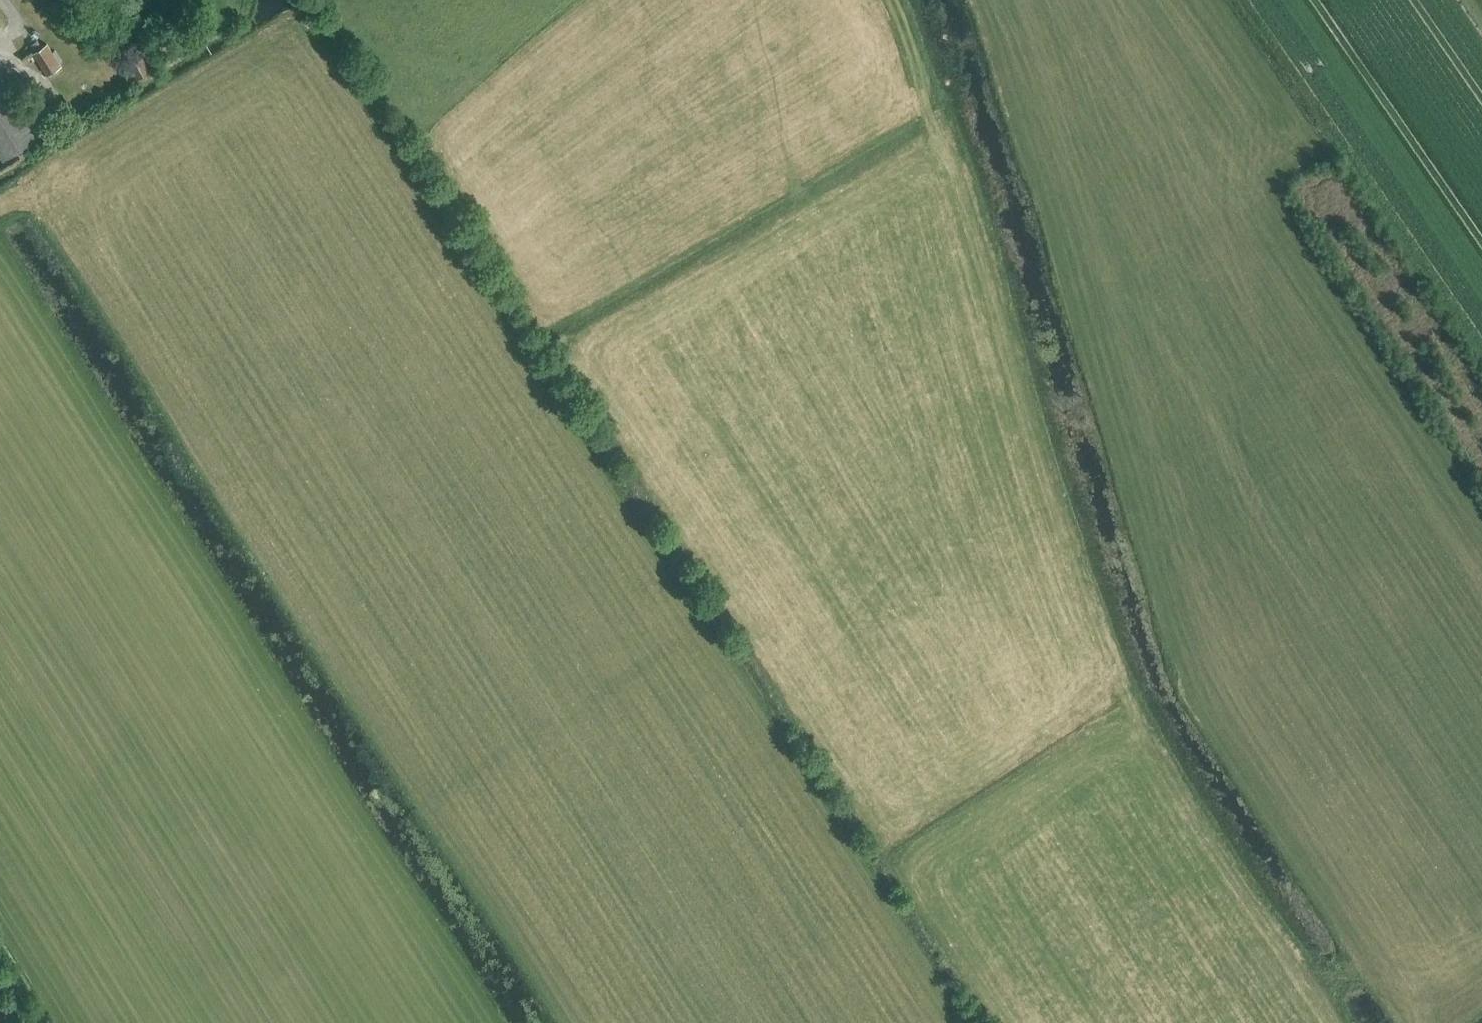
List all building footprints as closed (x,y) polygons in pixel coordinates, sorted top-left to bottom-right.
[(49,75),(64,65),(49,44),(34,54),(49,75)] [(151,71),(143,57),(129,64),(137,79),(151,71)] [(40,139),(0,76),(0,155),(4,162),(40,139)]
